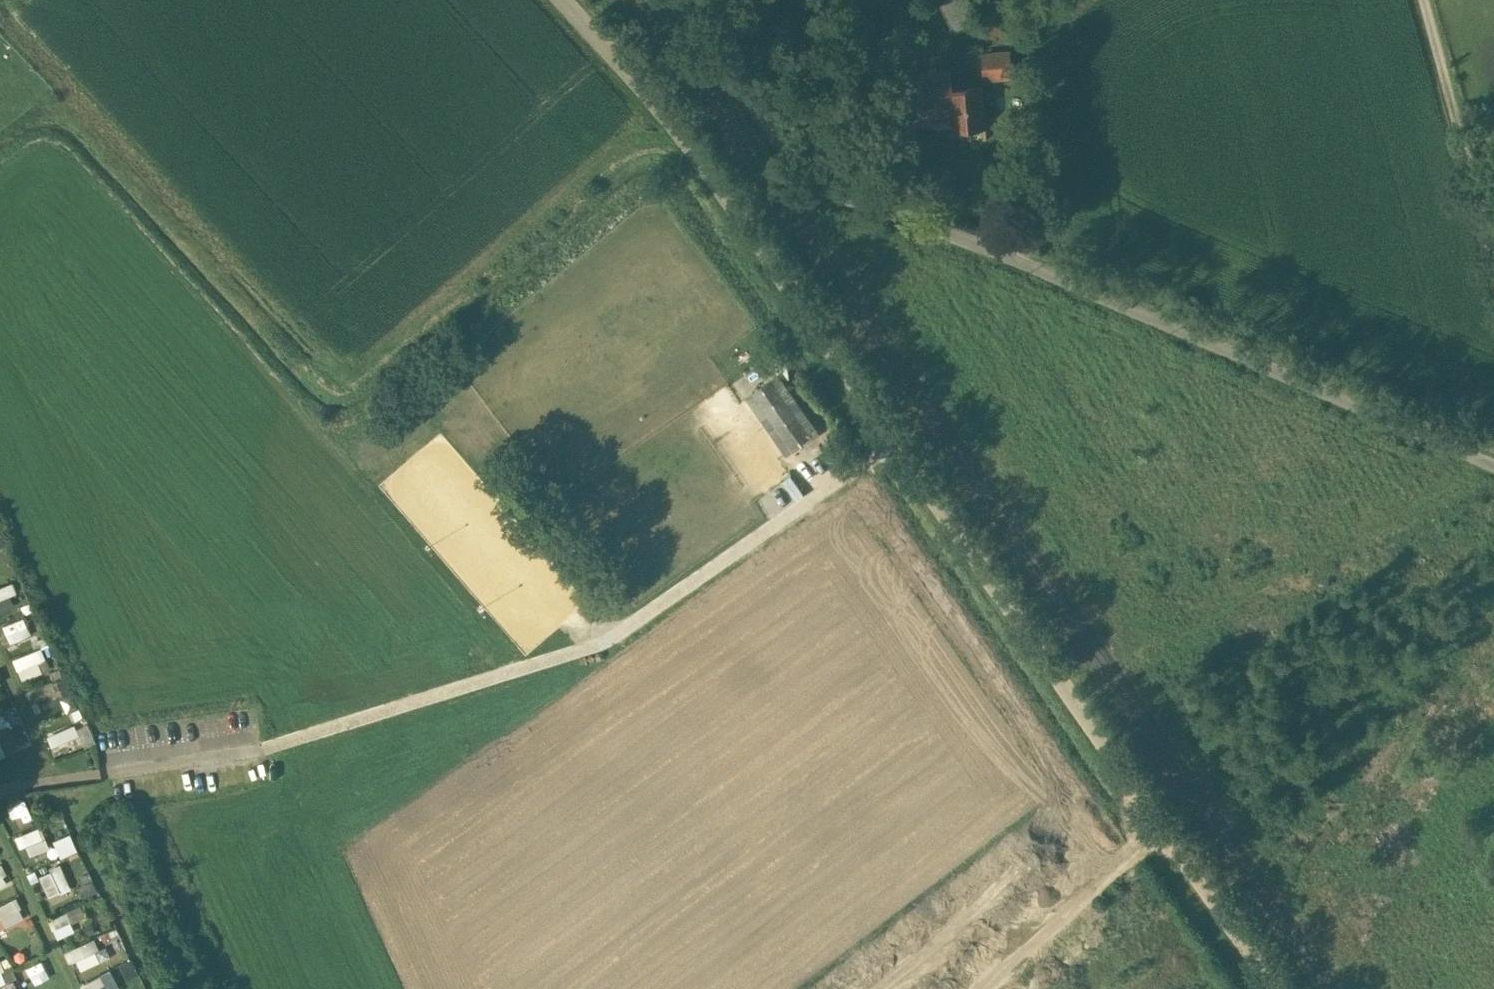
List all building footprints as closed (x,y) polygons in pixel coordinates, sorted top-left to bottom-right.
[(945,8),(954,25),(975,14),(968,0),(962,0),(945,8)] [(1008,53),(984,54),(985,78),(1009,76),(1008,53)] [(949,69),(920,72),(921,112),(931,111),(933,118),(951,117),(952,125),(984,125),(981,86),(949,86),(949,69)] [(815,436),(775,377),(751,393),(791,453),(815,436)] [(26,594),(19,577),(0,585),(0,605),(26,594)] [(7,647),(30,636),(21,616),(0,626),(0,634),(7,647)] [(42,658),(48,656),(44,645),(14,655),(22,678),(46,670),(42,658)] [(50,684),(30,690),(35,705),(55,698),(50,684)] [(24,745),(7,710),(0,713),(0,756),(0,757),(24,745)] [(71,714),(47,723),(55,745),(79,736),(71,714)] [(22,832),(30,854),(54,845),(46,823),(22,832)] [(64,855),(82,847),(74,830),(56,839),(64,855)] [(0,863),(0,887),(13,879),(3,861),(0,863)] [(48,892),(70,888),(66,867),(44,872),(48,892)] [(0,903),(0,930),(30,915),(19,893),(0,903)] [(71,909),(50,917),(58,936),(79,928),(71,909)] [(94,939),(72,949),(82,970),(104,959),(94,939)] [(0,957),(0,984),(20,974),(9,953),(0,957)] [(51,955),(26,963),(33,983),(58,974),(51,955)] [(125,986),(114,966),(84,982),(87,988),(119,988),(125,986)]
